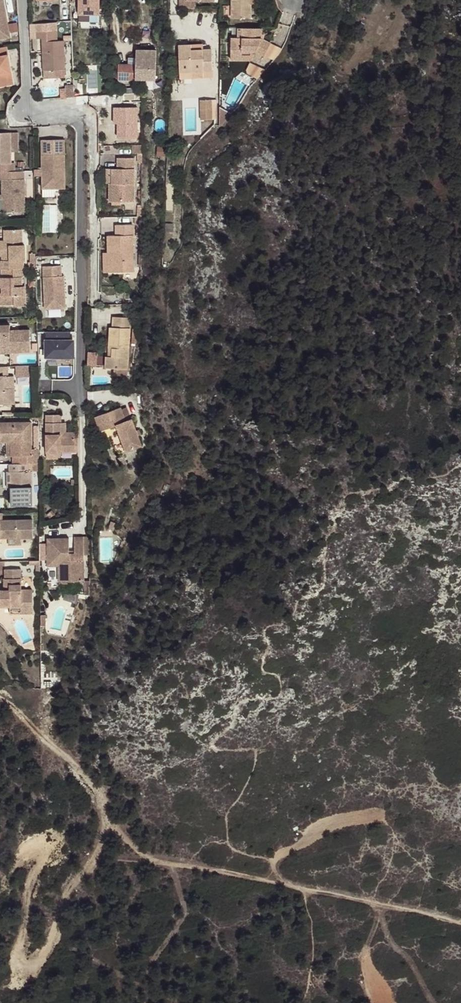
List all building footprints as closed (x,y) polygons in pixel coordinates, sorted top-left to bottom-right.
[(3,0),(0,0),(0,39),(10,37),(3,0)] [(99,0),(79,0),(79,14),(99,15),(99,0)] [(179,9),(192,9),(192,1),(186,1),(186,0),(179,0),(179,9)] [(251,0),(232,0),(231,18),(251,18),(251,5),(251,0)] [(10,23),(11,31),(20,30),(19,22),(10,23)] [(262,39),(262,28),(242,28),(242,38),(231,38),(231,60),(251,60),(251,52),(255,52),(264,57),(271,43),(262,39)] [(65,70),(64,41),(57,41),(57,31),(37,31),(37,39),(42,39),(43,71),(56,70),(65,70)] [(280,54),(282,49),(271,43),(264,57),(273,61),(280,54)] [(213,72),(212,50),(203,50),(191,50),(191,45),(179,46),(180,79),(181,79),(185,79),(204,78),(204,72),(213,72)] [(6,46),(0,47),(0,87),(14,84),(6,46)] [(156,78),(157,49),(137,49),(136,65),(118,65),(118,78),(130,78),(156,78)] [(260,79),(265,69),(251,62),(246,72),(260,79)] [(74,97),(73,88),(73,87),(65,89),(66,98),(74,97)] [(143,102),(143,95),(143,93),(140,93),(125,94),(125,103),(143,102)] [(212,120),(212,100),(200,101),(201,120),(212,120)] [(219,127),(232,114),(220,107),(219,127)] [(118,125),(118,108),(106,109),(106,114),(114,113),(114,125),(118,125)] [(137,138),(136,108),(118,108),(118,125),(118,135),(129,134),(129,138),(137,138)] [(216,125),(216,120),(212,120),(201,120),(201,128),(213,127),(216,125)] [(213,127),(201,128),(201,140),(207,133),(213,127)] [(11,133),(0,133),(0,171),(15,171),(15,163),(11,163),(11,152),(11,133)] [(65,189),(65,139),(42,140),(42,169),(42,176),(42,189),(55,189),(65,189)] [(142,154),(142,145),(132,145),(132,154),(137,154),(142,154)] [(134,202),(134,158),(118,158),(118,169),(112,169),(112,183),(110,183),(110,202),(112,202),(121,202),(134,202)] [(24,171),(15,171),(0,171),(0,180),(2,180),(2,183),(3,194),(3,212),(25,212),(24,171)] [(134,272),(133,225),(116,225),(116,236),(108,236),(108,253),(105,253),(105,272),(134,272)] [(25,245),(22,245),(22,230),(5,230),(5,240),(0,240),(0,257),(1,257),(1,260),(0,260),(0,269),(2,269),(24,269),(24,261),(25,261),(25,245)] [(65,309),(64,276),(62,276),(61,265),(43,266),(45,310),(65,309)] [(24,286),(22,286),(22,278),(24,278),(24,269),(2,269),(2,277),(0,277),(0,288),(2,287),(3,305),(14,305),(17,307),(26,306),(26,295),(24,295),(24,286)] [(36,287),(36,277),(28,277),(28,287),(36,287)] [(127,376),(130,318),(113,317),(113,327),(110,327),(109,349),(113,349),(112,357),(108,356),(106,356),(106,368),(103,368),(103,376),(127,376)] [(30,330),(10,331),(10,325),(0,325),(0,353),(11,353),(11,352),(30,351),(30,330)] [(42,331),(43,358),(74,357),(72,330),(42,331)] [(104,366),(105,353),(88,352),(87,365),(104,366)] [(31,376),(30,364),(16,365),(17,376),(31,376)] [(0,367),(0,405),(15,404),(14,389),(4,389),(4,376),(14,376),(13,366),(0,367)] [(142,446),(132,419),(126,422),(121,408),(95,417),(100,431),(117,426),(126,452),(142,446)] [(78,452),(78,439),(75,439),(75,437),(61,437),(61,433),(61,423),(61,415),(46,415),(46,423),(47,452),(61,452),(75,452),(78,452)] [(32,449),(31,422),(0,423),(0,442),(11,442),(11,456),(20,456),(20,464),(28,464),(30,463),(39,464),(39,449),(32,449)] [(32,505),(32,472),(31,472),(28,472),(28,464),(20,464),(9,464),(9,472),(10,472),(11,488),(11,506),(32,505)] [(33,520),(3,520),(3,513),(0,513),(0,539),(33,538),(33,520)] [(69,554),(69,538),(47,539),(47,561),(63,562),(64,582),(84,581),(84,555),(84,538),(75,538),(74,554),(69,554)] [(40,561),(30,561),(30,565),(36,565),(36,571),(40,571),(40,561)] [(64,582),(63,562),(47,561),(47,566),(47,567),(58,567),(58,582),(64,582)] [(22,590),(21,569),(5,569),(6,578),(9,578),(9,590),(5,590),(0,590),(0,607),(21,607),(21,608),(33,608),(32,590),(22,590)]
